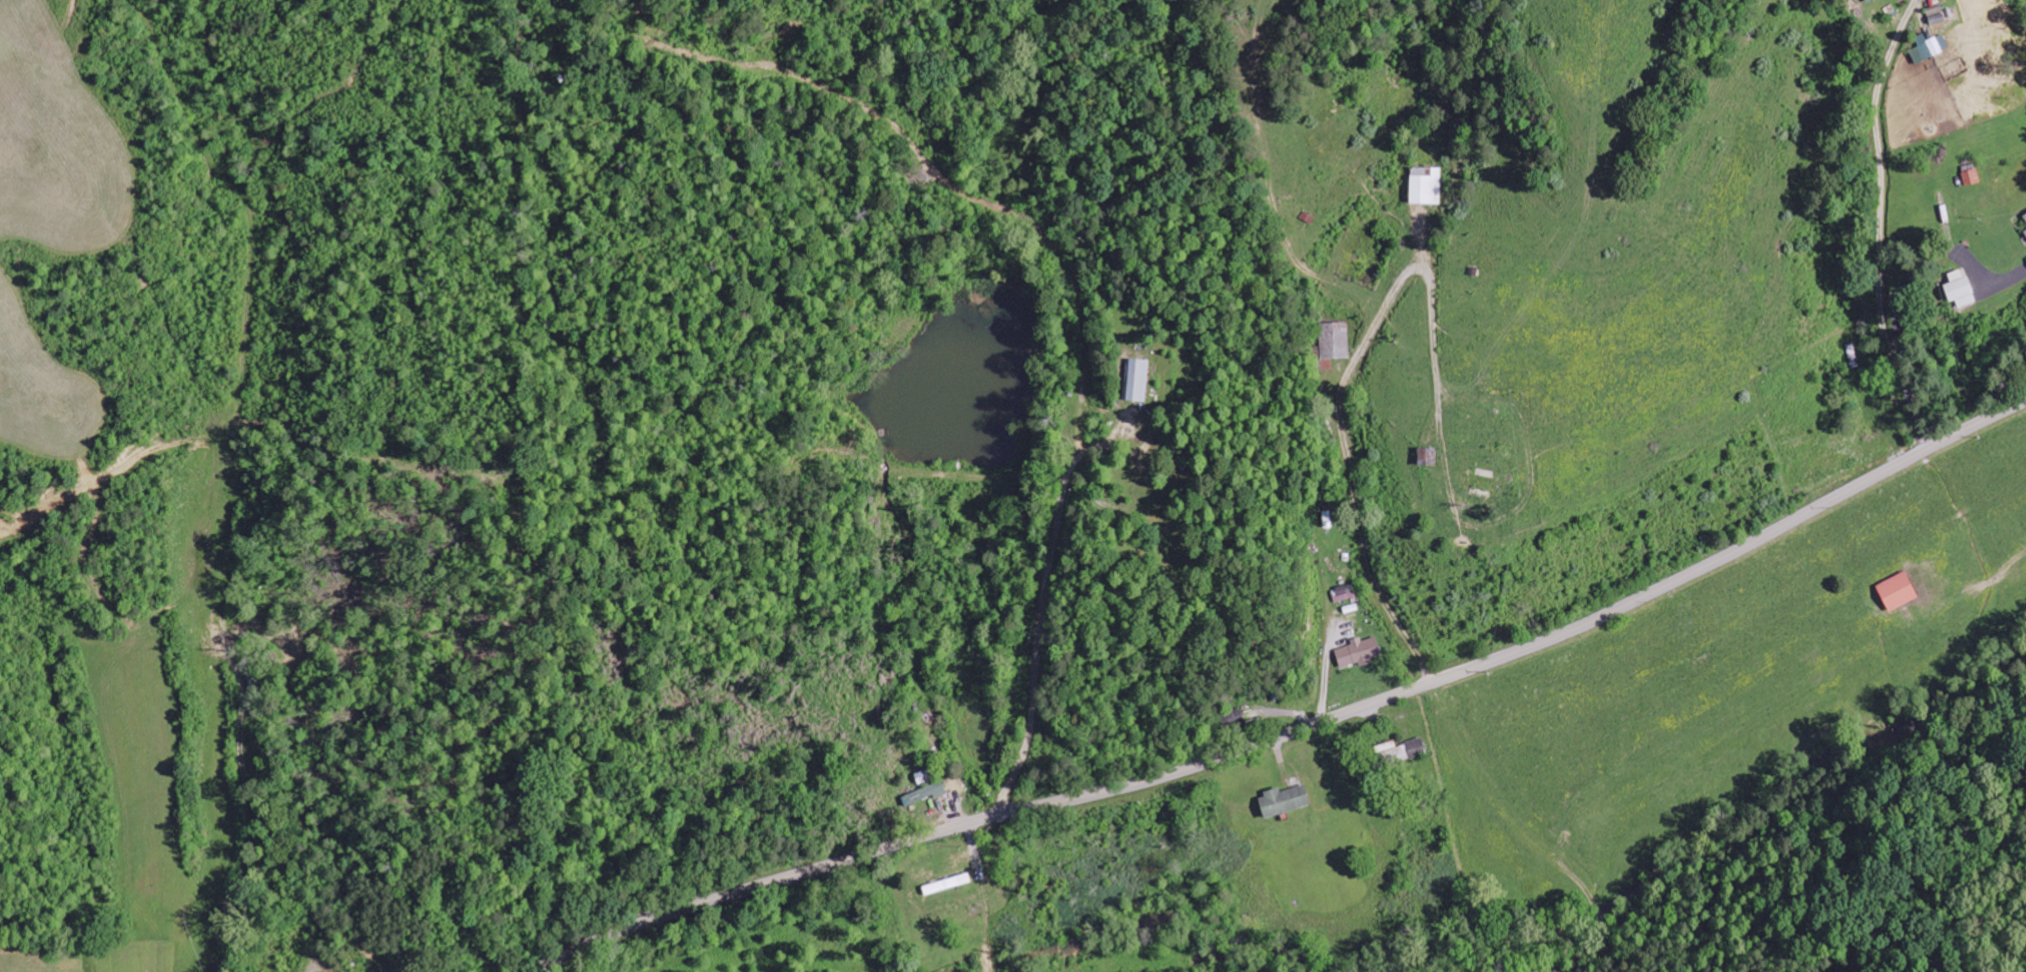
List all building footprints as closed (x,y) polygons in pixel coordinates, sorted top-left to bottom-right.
[(1915,64),(1949,52),(1944,35),(1927,42),(1925,35),(1915,39),(1919,48),(1910,51),(1915,64)] [(1410,205),(1441,205),(1442,169),(1411,169),(1410,205)] [(1980,184),(1977,170),(1962,173),(1964,187),(1980,184)] [(1944,285),(1950,302),(1955,300),(1959,309),(1977,302),(1968,276),(1963,277),(1960,269),(1948,274),(1951,282),(1944,285)] [(1320,324),(1321,360),(1349,359),(1348,323),(1320,324)] [(1146,360),(1125,359),(1125,401),(1146,401),(1146,360)] [(1436,448),(1418,448),(1418,466),(1436,465),(1436,448)] [(1876,584),(1887,612),(1918,599),(1907,572),(1876,584)] [(1334,603),(1356,598),(1353,584),(1331,589),(1334,603)] [(1335,650),(1340,669),(1359,664),(1383,658),(1377,637),(1361,641),(1360,638),(1349,641),(1351,646),(1335,650)] [(948,794),(941,780),(901,799),(905,809),(933,796),(935,800),(948,794)] [(1280,790),(1258,796),(1264,819),(1310,806),(1305,785),(1281,791),(1280,790)]
